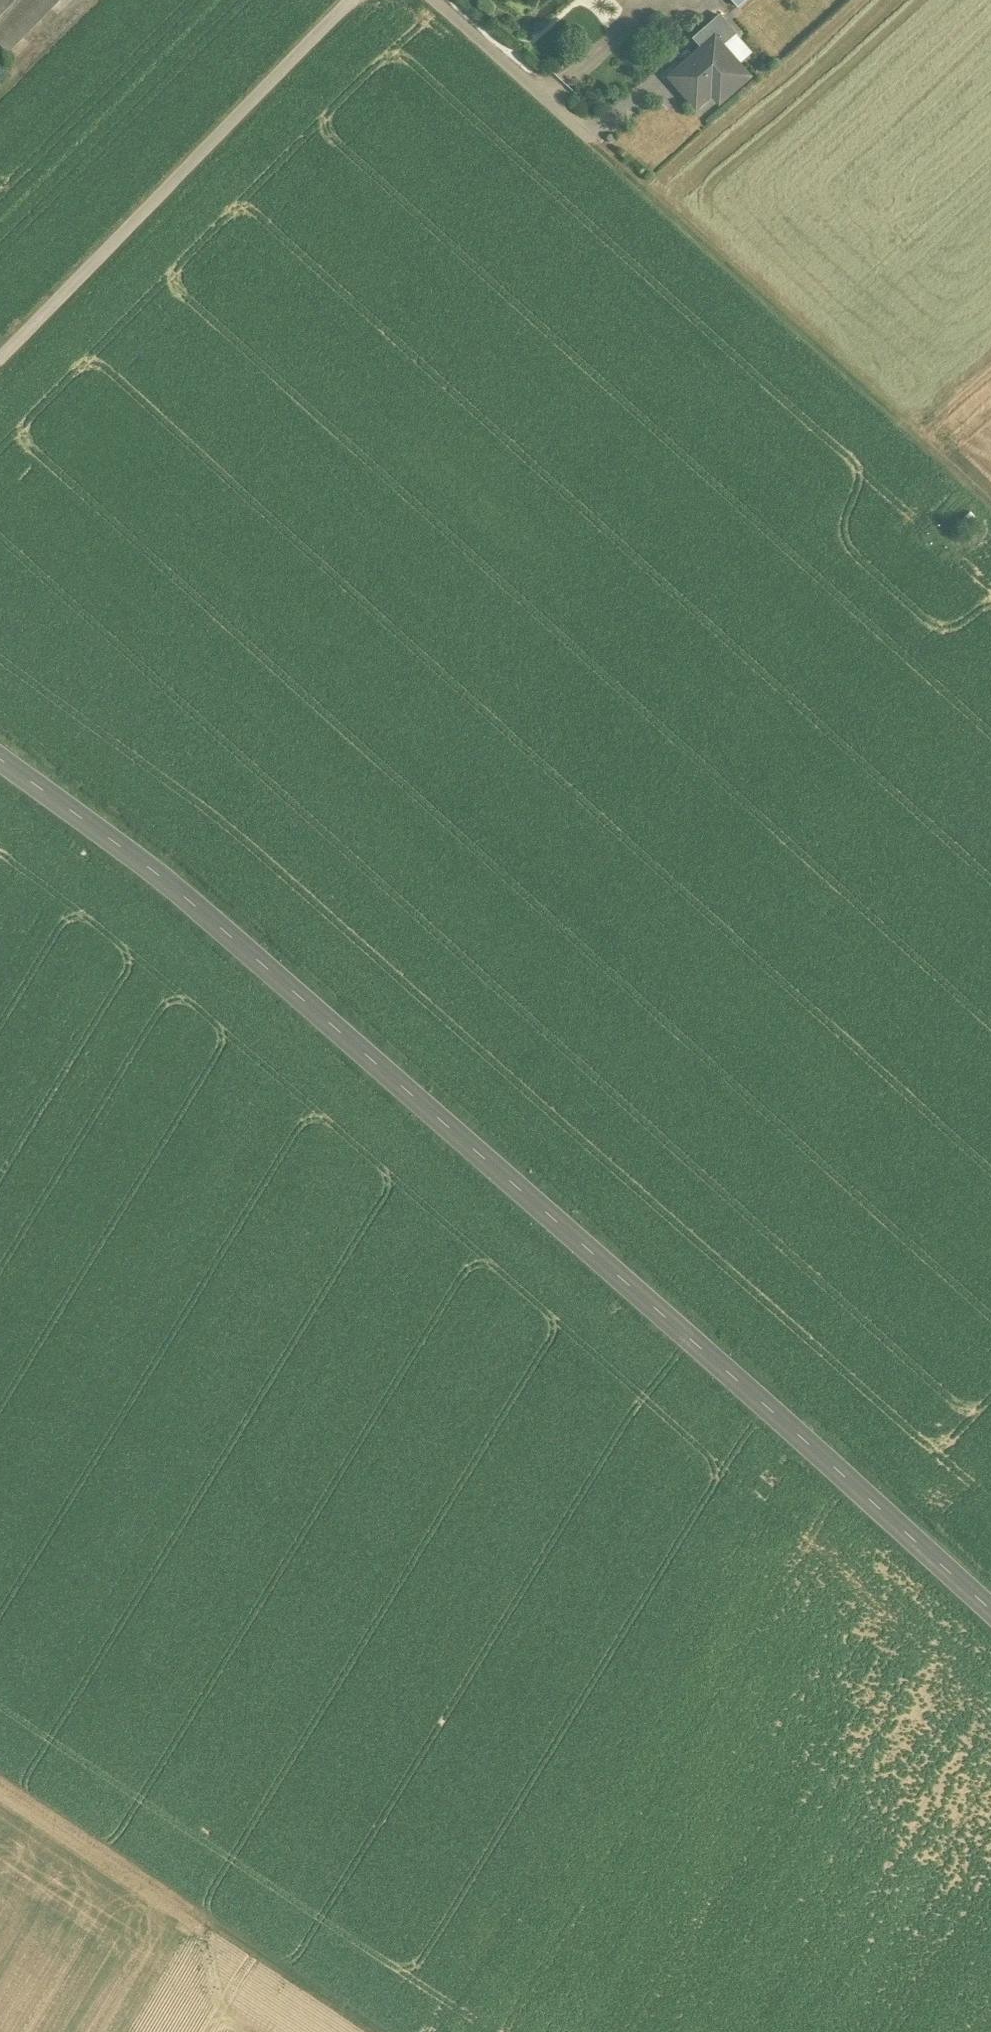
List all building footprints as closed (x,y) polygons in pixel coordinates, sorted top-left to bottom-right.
[(6,56),(60,0),(0,0),(0,50),(6,56)] [(737,36),(720,16),(693,40),(703,52),(715,41),(722,49),(737,36)] [(722,49),(715,41),(703,52),(672,79),(697,108),(721,87),(728,96),(748,79),(722,49)]
